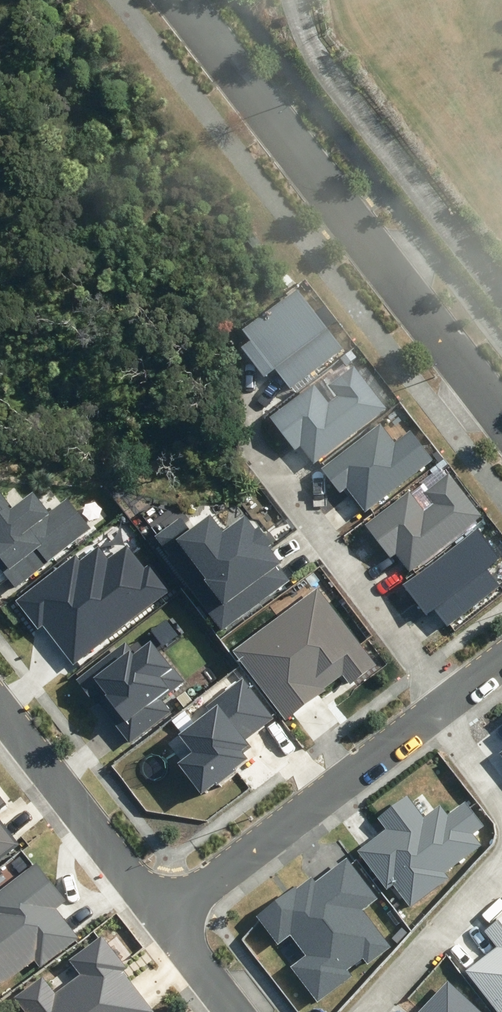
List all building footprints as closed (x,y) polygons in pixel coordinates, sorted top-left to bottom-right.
[(345,349),(297,287),(242,329),(252,341),(243,348),(265,377),(275,370),(291,390),(345,349)] [(314,463),(388,408),(355,364),(328,385),(336,396),(329,401),(315,383),(270,416),(295,449),(300,445),(314,463)] [(394,442),(380,423),(320,469),(340,495),(348,489),(365,510),(432,460),(409,431),(394,442)] [(410,572),(484,517),(451,473),(424,493),(432,504),(424,510),(411,492),(366,525),(391,558),(396,554),(410,572)] [(15,586),(90,528),(67,499),(48,513),(33,494),(13,509),(0,492),(0,566),(15,586)] [(222,627),(287,579),(276,564),(279,562),(267,547),(272,543),(259,526),(256,528),(245,514),(222,531),(210,515),(191,530),(181,516),(154,537),(222,627)] [(478,528),(403,584),(427,615),(435,609),(447,625),(499,585),(488,570),(501,560),(501,559),(478,528)] [(79,561),(75,556),(16,601),(38,629),(43,625),(73,665),(170,592),(148,564),(144,567),(126,544),(107,558),(99,547),(79,561)] [(378,665),(318,586),(232,650),(285,721),(326,691),(324,689),(342,676),(350,686),(378,665)] [(143,646),(138,640),(129,647),(125,641),(75,680),(93,703),(98,700),(129,740),(168,711),(159,699),(184,681),(174,667),(172,669),(150,640),(143,646)] [(272,718),(243,679),(206,707),(209,711),(179,734),(193,753),(179,764),(201,793),(216,781),(218,784),(236,770),(235,768),(247,759),(243,753),(251,747),(244,739),(272,718)] [(482,826),(465,803),(448,816),(439,805),(424,816),(407,794),(376,818),(384,830),(356,851),(386,891),(393,886),(410,908),(448,879),(444,873),(480,846),(471,834),(482,826)] [(18,843),(0,820),(0,857),(18,843)] [(79,937),(58,909),(70,901),(39,860),(0,888),(0,985),(36,958),(41,965),(79,937)] [(367,965),(391,948),(362,909),(376,899),(346,860),(315,883),(311,878),(296,889),(295,887),(256,915),(277,944),(290,934),(306,956),(290,967),(317,1003),(353,976),(349,970),(363,960),(367,965)] [(484,930),(497,947),(467,971),(499,1011),(501,1011),(501,917),(484,930)] [(153,1011),(122,971),(127,967),(100,934),(69,958),(82,975),(56,996),(41,976),(13,997),(25,1011),(152,1011),(153,1011)] [(448,981),(418,1011),(481,1011),(448,981)]
